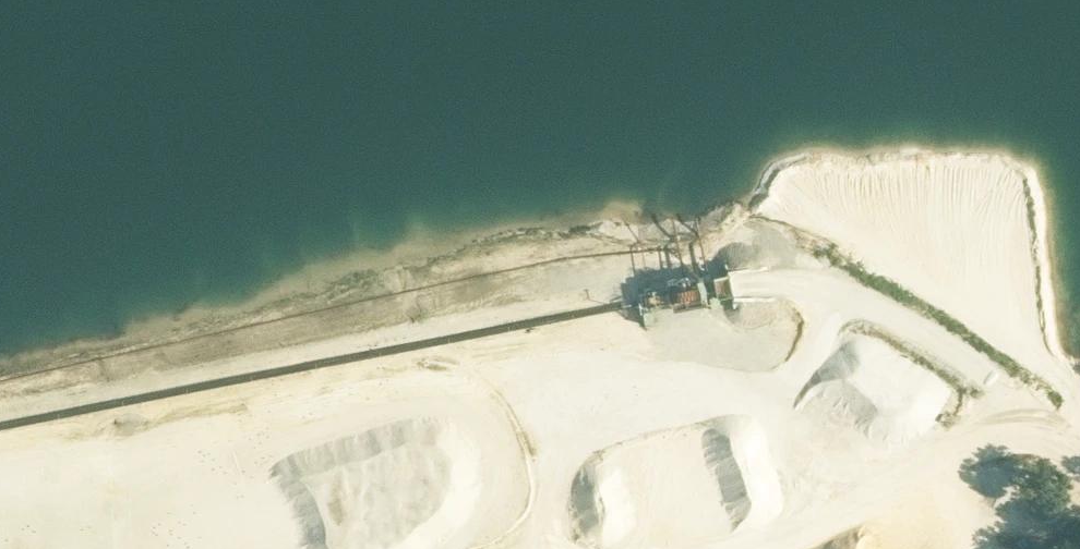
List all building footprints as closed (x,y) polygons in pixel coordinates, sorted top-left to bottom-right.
[(868,370),(875,357),(856,348),(850,361),(868,370)] [(903,361),(873,400),(922,437),(951,398),(903,361)] [(1066,533),(1075,540),(1079,535),(1079,520),(1079,519),(1066,533)] [(1053,545),(1058,548),(1059,548),(1065,542),(1060,537),(1053,545)]
